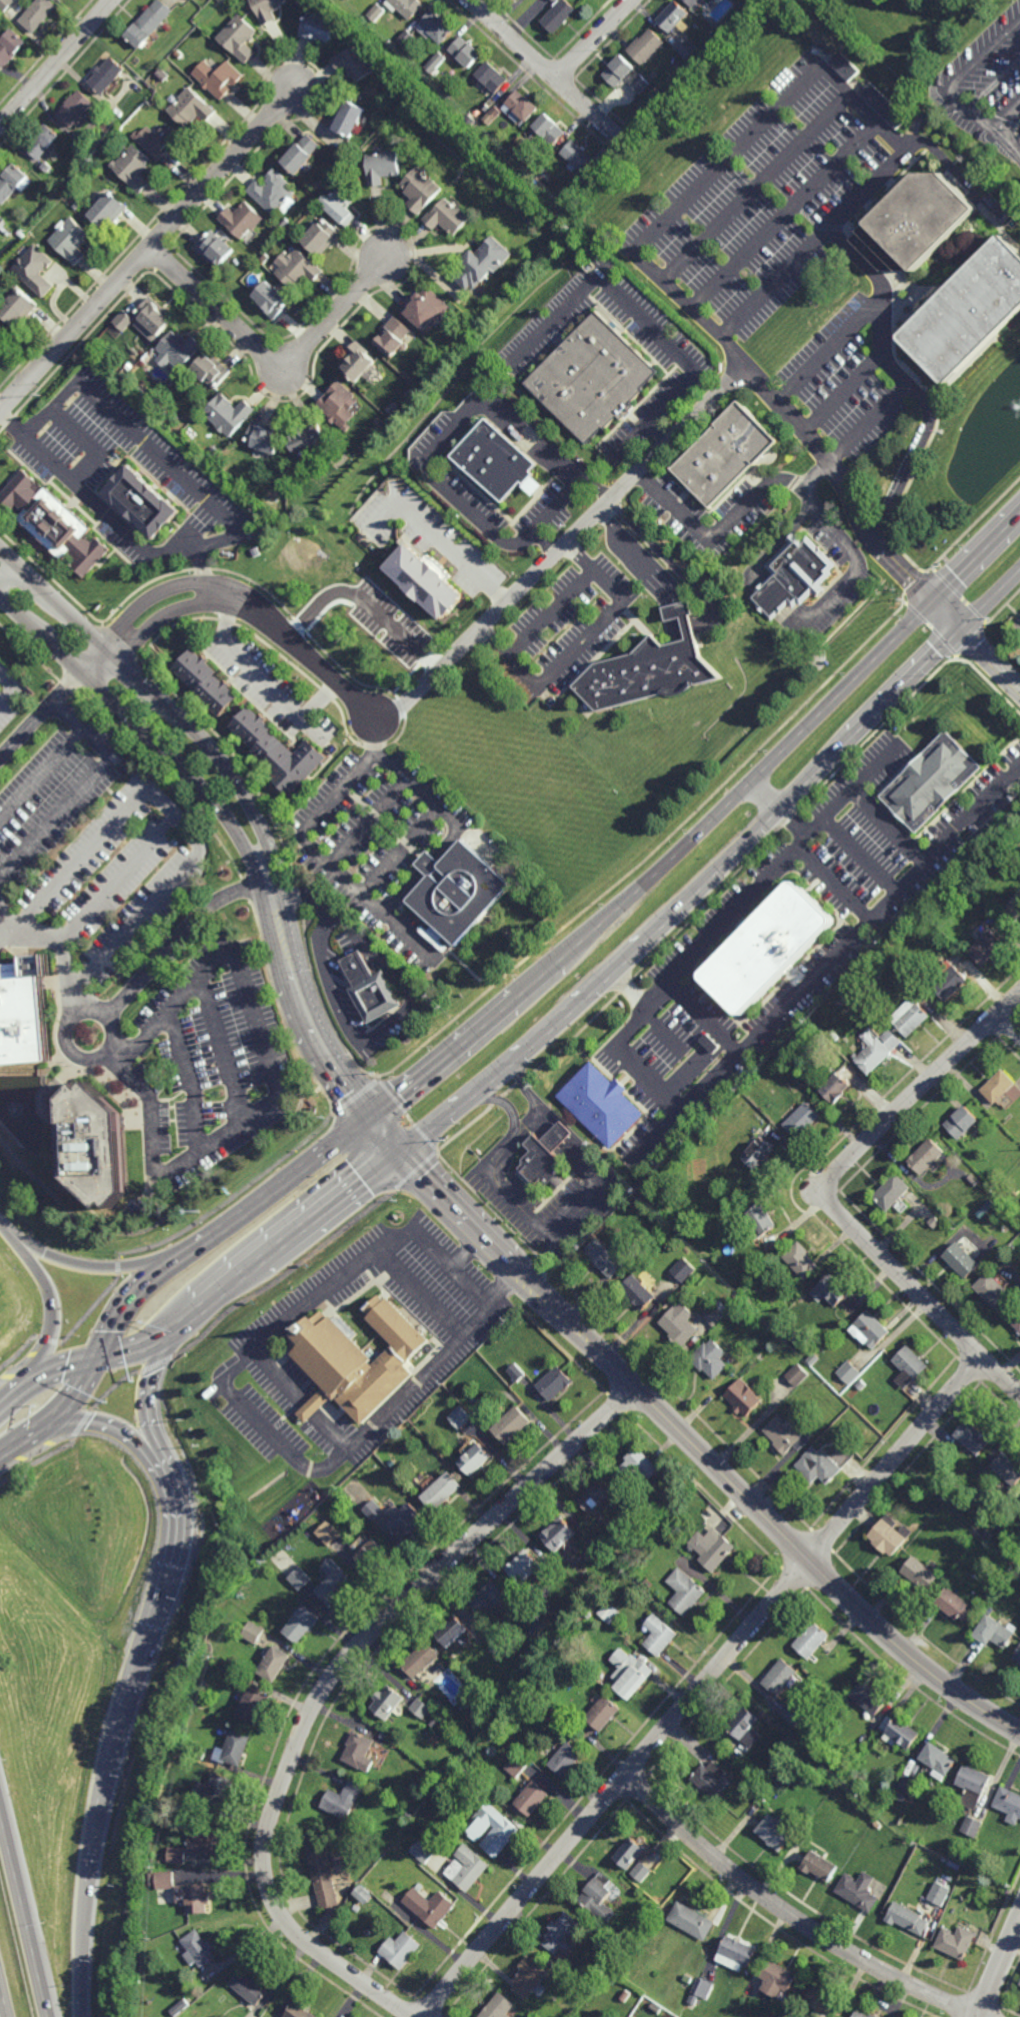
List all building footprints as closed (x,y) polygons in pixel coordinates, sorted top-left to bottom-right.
[(4,11),(0,7),(0,0),(15,0),(4,11)] [(18,20),(36,0),(50,0),(58,7),(34,34),(18,20)] [(125,36),(156,0),(163,0),(174,10),(140,49),(125,36)] [(263,25),(250,0),(288,0),(288,1),(281,4),(282,7),(273,11),(277,18),(263,25)] [(385,3),(388,0),(421,0),(426,5),(423,8),(423,7),(410,20),(398,8),(395,12),(385,3)] [(554,5),(558,0),(569,0),(578,9),(568,19),(570,20),(566,24),(565,23),(554,34),(540,21),(555,6),(554,5)] [(671,32),(658,19),(677,0),(689,13),(671,32)] [(693,8),(685,0),(704,0),(699,6),(697,4),(693,8)] [(375,23),(367,15),(378,3),(386,11),(375,23)] [(442,44),(435,38),(431,42),(416,27),(434,7),(444,17),(444,18),(456,29),(442,44)] [(330,43),(322,40),(321,43),(299,35),(306,12),(337,22),(330,43)] [(251,42),(249,41),(247,43),(257,52),(246,64),(230,49),(229,49),(216,37),(239,13),(259,31),(254,36),(255,37),(251,42)] [(730,30),(726,26),(734,17),(739,22),(730,30)] [(666,41),(644,65),(627,50),(640,36),(642,38),(652,27),(666,41)] [(5,65),(0,71),(0,41),(12,28),(27,41),(16,53),(17,54),(6,66),(5,65)] [(405,48),(397,40),(407,29),(415,37),(405,48)] [(471,44),(472,43),(483,53),(469,68),(449,49),(462,36),(471,44)] [(688,58),(675,46),(685,36),(698,48),(688,58)] [(368,53),(374,49),(380,60),(375,63),(379,69),(357,82),(353,75),(351,76),(346,68),(339,72),(332,58),(340,54),(340,55),(362,42),(368,53)] [(183,58),(182,59),(180,58),(179,58),(174,54),(178,49),(183,54),(181,55),(183,58)] [(431,73),(430,72),(428,75),(423,71),(426,68),(424,67),(439,51),(446,58),(431,73)] [(860,71),(842,52),(830,63),(848,82),(860,71)] [(633,76),(630,73),(616,88),(603,75),(612,66),(611,65),(622,53),(636,68),(634,70),(637,72),(633,76)] [(405,63),(401,59),(405,55),(409,59),(405,63)] [(127,69),(103,96),(88,82),(97,73),(95,71),(100,65),(102,67),(112,56),(127,69)] [(218,71),(228,60),(244,75),(234,87),(229,83),(227,84),(232,88),(221,100),(208,88),(207,89),(201,84),(203,83),(191,73),(204,59),(218,71)] [(490,99),(475,85),(477,83),(473,79),(477,75),(476,73),(489,60),(509,80),(490,99)] [(164,81),(156,73),(161,68),(168,77),(164,81)] [(641,94),(631,84),(641,74),(651,83),(641,94)] [(217,111),(207,123),(199,115),(192,122),(190,120),(185,126),(166,110),(172,103),(175,105),(178,101),(176,100),(188,86),(217,111)] [(95,102),(72,128),(57,115),(67,103),(66,102),(73,94),(74,95),(80,89),(95,102)] [(527,97),(528,96),(541,108),(527,122),(526,121),(521,127),(502,109),(507,104),(506,103),(519,89),(527,97)] [(352,139),(330,127),(347,93),(356,98),(354,103),(367,110),(352,139)] [(490,109),(485,104),(488,101),(493,105),(490,109)] [(490,125),(483,119),(496,106),(502,112),(490,125)] [(466,114),(471,109),(480,117),(471,127),(455,111),(459,107),(466,114)] [(554,146),(544,137),(545,137),(533,126),(546,112),(559,124),(558,124),(567,132),(554,146)] [(183,136),(177,142),(178,143),(173,150),(169,146),(167,147),(170,149),(159,161),(132,135),(137,129),(141,133),(148,125),(157,134),(168,122),(183,136)] [(53,144),(56,147),(45,160),(53,167),(48,173),(40,167),(43,163),(25,148),(32,139),(31,138),(33,136),(35,137),(47,123),(61,135),(53,144)] [(299,174),(284,161),(308,134),(321,145),(312,155),(314,156),(299,174)] [(583,147),(584,146),(587,149),(586,150),(593,157),(581,170),(578,168),(574,172),(568,167),(572,162),(570,161),(569,162),(567,161),(568,159),(562,153),(573,139),(583,147)] [(404,151),(399,147),(402,142),(408,147),(404,151)] [(152,160),(147,165),(149,167),(142,174),(151,183),(141,194),(122,176),(122,177),(109,165),(115,159),(117,161),(122,156),(118,153),(125,145),(128,148),(134,143),(152,160)] [(369,188),(368,177),(369,177),(367,155),(383,153),(383,151),(398,149),(401,176),(384,177),(385,186),(369,188)] [(537,172),(527,163),(538,152),(547,160),(537,172)] [(4,205),(0,201),(0,176),(3,173),(4,174),(15,162),(30,176),(29,177),(33,180),(17,198),(13,194),(4,205)] [(429,180),(432,177),(444,189),(420,216),(408,205),(413,199),(405,192),(407,190),(402,185),(419,166),(425,171),(423,173),(429,180)] [(279,171),(281,170),(288,177),(287,178),(293,183),(290,186),(298,194),(277,216),(249,190),(259,179),(267,186),(270,182),(269,181),(271,178),(268,176),(276,168),(279,171)] [(550,182),(549,181),(547,182),(545,180),(541,184),(535,179),(545,168),(553,175),(552,177),(554,178),(550,182)] [(986,210),(921,273),(886,272),(855,240),(922,174),(951,174),(986,210)] [(354,202),(350,207),(347,204),(345,206),(357,216),(347,227),(344,224),(344,225),(320,203),(328,195),(332,198),(340,189),(354,202)] [(107,231),(89,214),(112,190),(129,207),(107,231)] [(458,208),(460,206),(472,218),(454,237),(441,224),(435,230),(424,219),(433,209),(435,211),(447,198),(458,208)] [(266,218),(252,234),(250,232),(243,239),(227,224),(227,225),(219,218),(230,206),(236,212),(247,200),(266,218)] [(76,210),(71,205),(75,201),(80,205),(76,210)] [(10,236),(0,227),(0,214),(7,220),(5,221),(7,223),(4,226),(12,233),(10,236)] [(90,233),(85,239),(87,241),(80,248),(87,254),(76,266),(49,240),(58,230),(54,226),(56,223),(58,225),(64,219),(66,222),(71,216),(90,233)] [(285,227),(281,224),(287,217),(291,221),(285,227)] [(322,256),(320,254),(318,256),(302,241),(324,217),(342,234),(322,256)] [(278,232),(273,227),(278,223),(282,228),(278,232)] [(23,238),(17,233),(21,229),(27,234),(23,238)] [(223,238),(224,237),(239,250),(227,264),(228,265),(224,270),(221,267),(220,268),(197,247),(213,229),(223,238)] [(1000,234),(1019,255),(1019,318),(1014,324),(949,389),(902,341),(900,334),(1000,234)] [(515,255),(497,274),(495,272),(483,284),(475,292),(471,289),(468,292),(454,279),(465,268),(461,264),(474,251),(477,254),(494,236),(515,255)] [(55,262),(49,269),(47,267),(42,273),(56,286),(44,298),(12,269),(17,263),(17,261),(20,258),(23,258),(36,243),(55,262)] [(324,272),(314,283),(308,278),(302,285),(300,283),(295,289),(277,273),(284,265),(287,268),(293,261),(290,259),(299,249),(324,272)] [(270,282),(270,281),(294,303),(277,321),(259,304),(261,301),(255,296),(259,291),(257,289),(263,284),(264,285),(268,281),(270,282)] [(16,330),(0,314),(0,310),(21,287),(39,305),(16,330)] [(452,308),(426,335),(403,312),(421,293),(422,294),(429,287),(452,308)] [(157,343),(145,332),(146,331),(141,327),(145,323),(136,315),(152,297),(169,312),(166,315),(174,322),(161,337),(162,338),(157,343)] [(125,332),(113,321),(125,309),(136,320),(125,332)] [(653,361),(659,366),(656,369),(661,374),(634,400),(637,404),(624,417),(621,414),(605,428),(604,427),(587,443),(527,381),(539,368),(541,371),(561,351),(556,346),(565,337),(570,342),(601,312),(615,327),(617,325),(624,332),(622,335),(650,364),(653,361)] [(403,342),(406,345),(392,361),(375,345),(382,337),(385,339),(391,332),(386,328),(396,317),(412,332),(403,342)] [(179,336),(181,334),(189,341),(193,336),(204,346),(181,371),(171,362),(165,368),(156,361),(162,354),(157,349),(174,331),(179,336)] [(369,374),(367,373),(356,385),(339,369),(351,357),(347,353),(358,342),(371,353),(368,356),(377,364),(371,370),(372,371),(369,374)] [(216,390),(207,382),(206,383),(192,371),(210,351),(233,372),(216,390)] [(345,387),(346,385),(356,394),(345,405),(354,414),(347,421),(351,424),(345,431),(334,421),(332,422),(327,417),(329,416),(316,403),(326,392),(330,396),(332,394),(329,391),(339,381),(345,387)] [(145,398),(137,391),(142,385),(150,392),(145,398)] [(237,407),(245,398),(256,407),(229,437),(217,426),(218,425),(203,411),(222,390),(234,401),(232,403),(237,407)] [(757,464),(756,462),(712,507),(672,468),(717,422),(716,422),(740,397),(782,438),(757,464)] [(533,468),(537,471),(535,473),(546,483),(536,494),(522,481),(504,500),(453,453),(489,414),(514,437),(530,419),(544,433),(528,450),(540,461),(533,468)] [(298,456),(288,431),(298,427),(298,425),(316,417),(327,443),(298,456)] [(379,428),(373,422),(377,417),(384,423),(379,428)] [(277,454),(246,443),(254,420),(275,428),(275,430),(285,433),(277,454)] [(213,455),(208,451),(214,445),(219,449),(213,455)] [(337,469),(330,462),(341,451),(348,458),(337,469)] [(146,473),(145,474),(151,480),(152,479),(163,490),(162,491),(168,497),(170,496),(183,509),(155,539),(141,526),(142,525),(119,503),(117,504),(104,491),(132,461),(146,473)] [(12,510),(0,499),(0,495),(23,469),(23,468),(24,467),(45,487),(47,485),(92,527),(85,535),(91,541),(97,535),(111,549),(84,578),(71,565),(76,559),(69,552),(62,560),(48,546),(39,556),(23,541),(32,532),(16,517),(23,510),(17,504),(12,510)] [(297,515),(292,513),(294,506),(300,508),(297,515)] [(803,539),(808,534),(837,564),(832,570),(834,573),(822,585),(826,589),(819,596),(815,593),(803,605),(800,603),(795,609),(790,604),(772,621),(749,597),(773,573),(765,566),(789,542),(787,540),(796,532),(803,539)] [(452,576),(429,554),(425,559),(408,543),(385,568),(443,621),(465,596),(448,580),(452,576)] [(239,558),(221,556),(223,547),(240,550),(239,558)] [(691,614),(697,635),(699,634),(701,641),(704,640),(705,646),(700,648),(702,655),(725,678),(697,685),(697,684),(696,684),(692,690),(686,694),(681,695),(675,696),(671,695),(665,692),(663,693),(664,695),(597,711),(572,686),(595,663),(635,653),(653,634),(656,634),(667,644),(687,638),(682,618),(665,622),(662,608),(692,599),(696,614),(691,614)] [(202,656),(204,654),(210,660),(208,662),(218,671),(216,673),(224,681),(226,679),(231,684),(230,686),(240,696),(220,717),(195,694),(197,691),(174,669),(193,647),(202,656)] [(260,715),(262,713),(268,719),(267,721),(276,729),(274,732),(296,752),(308,739),(328,757),(292,797),(271,778),(274,776),(262,765),(264,762),(252,751),(254,749),(230,727),(250,705),(260,715)] [(986,767),(918,834),(881,797),(950,730),(986,767)] [(514,886),(457,948),(407,901),(429,877),(415,864),(428,850),(442,864),(464,840),(514,886)] [(834,918),(835,919),(835,921),(835,922),(835,924),(834,926),(750,1009),(750,1007),(749,1006),(746,1009),(743,1015),(742,1017),(740,1017),(738,1017),(737,1017),(736,1016),(701,982),(700,980),(699,979),(699,977),(700,975),(701,974),(793,883),(794,883),(795,882),(797,882),(798,883),(800,883),(834,918)] [(1002,908),(1019,892),(1019,917),(1015,922),(1002,908)] [(983,968),(968,952),(991,930),(1006,946),(983,968)] [(882,960),(876,954),(880,949),(887,956),(882,960)] [(370,978),(383,971),(401,1004),(367,1022),(350,990),(356,987),(342,961),(357,953),(370,978)] [(52,1059),(0,1064),(0,971),(30,968),(30,963),(51,961),(53,983),(45,984),(52,1059)] [(946,1002),(931,986),(954,965),(968,981),(946,1002)] [(921,1027),(920,1026),(908,1037),(891,1018),(913,997),(931,1017),(921,1027)] [(902,1042),(893,1051),(894,1052),(870,1075),(851,1056),(855,1052),(858,1055),(869,1045),(860,1036),(867,1030),(875,1039),(878,1036),(879,1037),(889,1028),(902,1042)] [(712,1053),(699,1039),(706,1032),(720,1046),(712,1053)] [(611,1080),(614,1076),(626,1087),(622,1092),(643,1113),(609,1148),(555,1095),(589,1060),(611,1080)] [(1015,1085),(1019,1090),(1019,1098),(1007,1110),(998,1101),(995,1105),(980,1090),(1003,1068),(1017,1083),(1015,1085)] [(834,1105),(820,1090),(839,1071),(851,1085),(844,1092),(846,1093),(834,1105)] [(131,1190),(115,1206),(109,1200),(103,1206),(70,1175),(69,1120),(64,1120),(55,1112),(54,1094),(59,1088),(71,1088),(83,1074),(89,1080),(94,1073),(128,1104),(131,1190)] [(820,1116),(820,1115),(821,1116),(797,1139),(783,1124),(806,1101),(820,1116)] [(959,1140),(944,1124),(965,1104),(980,1120),(959,1140)] [(554,1150),(561,1158),(557,1162),(563,1169),(557,1174),(564,1181),(556,1188),(550,1181),(545,1186),(539,1179),(535,1185),(522,1171),(522,1158),(531,1149),(524,1142),(535,1132),(541,1138),(561,1119),(573,1132),(554,1150)] [(757,1170),(742,1157),(761,1136),(775,1149),(757,1170)] [(923,1176),(908,1161),(931,1137),(946,1152),(923,1176)] [(888,1212),(873,1197),(896,1172),(911,1187),(888,1212)] [(974,1188),(966,1180),(971,1175),(978,1183),(974,1188)] [(995,1187),(991,1183),(995,1179),(999,1183),(995,1187)] [(1002,1194),(998,1190),(1003,1185),(1007,1189),(1002,1194)] [(756,1240),(748,1227),(753,1224),(745,1213),(762,1202),(778,1225),(756,1240)] [(614,1253),(621,1246),(633,1258),(611,1278),(584,1250),(598,1237),(614,1253)] [(806,1280),(802,1276),(797,1281),(788,1273),(793,1268),(782,1257),(799,1240),(812,1253),(810,1255),(820,1265),(806,1280)] [(965,1279),(952,1265),(950,1267),(947,1263),(948,1262),(942,1256),(957,1241),(980,1264),(965,1279)] [(683,1283),(670,1270),(684,1256),(697,1269),(683,1283)] [(996,1309),(973,1287),(988,1271),(1011,1293),(996,1309)] [(657,1296),(643,1310),(619,1287),(633,1273),(657,1296)] [(836,1307),(826,1296),(820,1302),(810,1293),(831,1273),(851,1293),(836,1307)] [(385,1299),(388,1297),(430,1340),(405,1364),(414,1373),(362,1425),(336,1399),(335,1400),(332,1396),(306,1422),(297,1413),(324,1386),(292,1354),(295,1351),(288,1344),(297,1336),(294,1333),(297,1331),(295,1329),(310,1315),(314,1318),(321,1310),(328,1317),(330,1315),(364,1350),(372,1342),(383,1354),(393,1344),(367,1317),(370,1314),(364,1308),(379,1293),(385,1299)] [(725,1313),(726,1315),(714,1326),(709,1321),(708,1322),(704,1319),(705,1318),(703,1316),(715,1304),(716,1305),(721,1300),(725,1304),(731,1298),(736,1303),(725,1313)] [(695,1314),(689,1319),(699,1330),(688,1341),(689,1342),(683,1348),(670,1335),(671,1334),(659,1322),(675,1305),(676,1306),(682,1301),(695,1314)] [(891,1331),(874,1349),(867,1342),(865,1344),(857,1337),(849,1330),(868,1309),(891,1331)] [(1011,1323),(1019,1313),(1019,1335),(1017,1332),(1019,1331),(1011,1323)] [(727,1352),(722,1357),(729,1365),(714,1379),(704,1369),(702,1371),(689,1358),(706,1342),(708,1344),(713,1338),(727,1352)] [(920,1356),(921,1354),(924,1358),(923,1359),(930,1365),(916,1380),(915,1379),(904,1389),(894,1379),(903,1371),(892,1360),(908,1344),(920,1356)] [(760,1361),(757,1357),(763,1352),(766,1356),(760,1361)] [(812,1365),(807,1359),(815,1353),(820,1359),(812,1365)] [(849,1384),(836,1371),(849,1359),(861,1372),(849,1384)] [(797,1387),(785,1375),(799,1362),(810,1374),(797,1387)] [(517,1382),(507,1371),(516,1363),(526,1374),(517,1382)] [(572,1380),(573,1379),(575,1382),(568,1388),(567,1387),(552,1401),(537,1385),(559,1365),(572,1380)] [(747,1417),(741,1411),(738,1414),(733,1409),(736,1406),(724,1396),(741,1377),(758,1393),(756,1395),(762,1400),(747,1417)] [(861,1391),(855,1385),(861,1379),(867,1385),(861,1391)] [(460,1429),(448,1416),(461,1405),(472,1417),(460,1429)] [(507,1445),(492,1428),(518,1405),(533,1421),(507,1445)] [(799,1424),(794,1429),(801,1436),(805,1432),(806,1434),(809,1431),(812,1434),(810,1437),(812,1439),(800,1451),(795,1445),(785,1455),(773,1443),(775,1442),(763,1430),(779,1414),(786,1422),(792,1416),(799,1424)] [(977,1457),(953,1435),(967,1420),(991,1441),(977,1457)] [(478,1445),(480,1443),(493,1457),(472,1476),(459,1462),(475,1448),(470,1443),(473,1440),(478,1445)] [(853,1457),(842,1468),(843,1469),(828,1485),(819,1476),(812,1484),(799,1472),(801,1471),(795,1465),(804,1457),(803,1456),(813,1446),(820,1453),(823,1449),(830,1456),(841,1444),(853,1457)] [(647,1483),(642,1476),(629,1488),(615,1472),(630,1458),(628,1456),(639,1446),(661,1471),(647,1483)] [(1003,1451),(1019,1466),(1019,1480),(1014,1487),(989,1467),(1003,1451)] [(952,1466),(947,1463),(949,1458),(955,1461),(952,1466)] [(984,1471),(979,1477),(974,1473),(979,1467),(984,1471)] [(436,1512),(422,1496),(450,1471),(464,1487),(436,1512)] [(593,1514),(580,1499),(601,1481),(614,1495),(593,1514)] [(372,1521),(362,1509),(374,1499),(383,1511),(372,1521)] [(414,1532),(412,1531),(403,1540),(388,1524),(410,1503),(427,1520),(414,1532)] [(900,1531),(904,1527),(912,1535),(893,1557),(888,1552),(886,1554),(873,1543),(875,1541),(869,1536),(888,1514),(899,1523),(895,1527),(900,1531)] [(558,1553),(542,1536),(563,1516),(579,1533),(558,1553)] [(329,1546),(316,1533),(327,1521),(340,1535),(329,1546)] [(737,1546),(714,1572),(699,1559),(703,1555),(688,1542),(699,1530),(706,1536),(714,1527),(737,1546)] [(379,1567),(377,1566),(371,1572),(356,1557),(374,1538),(389,1554),(382,1561),(384,1562),(379,1567)] [(522,1585),(507,1569),(528,1550),(543,1566),(522,1585)] [(628,1562),(622,1556),(627,1552),(632,1558),(628,1562)] [(331,1603),(317,1588),(334,1573),(326,1564),(336,1555),(358,1579),(331,1603)] [(928,1566),(933,1560),(941,1567),(937,1573),(941,1576),(928,1592),(921,1587),(919,1589),(914,1585),(916,1583),(902,1572),(915,1555),(928,1566)] [(300,1589),(289,1577),(302,1565),(313,1577),(300,1589)] [(701,1585),(701,1584),(705,1587),(704,1588),(708,1591),(686,1617),(669,1603),(679,1591),(666,1581),(679,1566),(701,1585)] [(485,1615),(469,1599),(493,1577),(508,1594),(485,1615)] [(954,1590),(956,1588),(972,1601),(969,1605),(974,1609),(975,1614),(971,1618),(966,1618),(962,1615),(959,1618),(937,1600),(945,1590),(947,1591),(950,1586),(954,1590)] [(611,1625),(598,1614),(607,1602),(621,1612),(611,1625)] [(301,1641),(286,1628),(305,1604),(320,1617),(301,1641)] [(533,1634),(521,1620),(533,1610),(545,1624),(533,1634)] [(1004,1619),(1002,1621),(1008,1625),(1011,1621),(1019,1627),(1005,1648),(991,1638),(987,1643),(972,1632),(987,1610),(990,1612),(991,1610),(1004,1619)] [(449,1645),(436,1631),(457,1612),(469,1626),(449,1645)] [(659,1657),(644,1644),(653,1633),(644,1625),(654,1613),(678,1634),(659,1657)] [(824,1628),(824,1627),(826,1629),(825,1629),(831,1634),(809,1659),(793,1645),(815,1620),(824,1628)] [(242,1638),(257,1643),(263,1627),(248,1621),(242,1638)] [(556,1644),(552,1639),(557,1635),(561,1640),(556,1644)] [(414,1677),(401,1663),(427,1639),(440,1653),(414,1677)] [(276,1680),(259,1669),(276,1642),(293,1653),(276,1680)] [(1012,1660),(1019,1665),(1019,1646),(1012,1660)] [(630,1656),(632,1654),(639,1660),(641,1658),(655,1670),(630,1700),(615,1687),(619,1682),(613,1677),(620,1668),(611,1660),(621,1648),(630,1656)] [(778,1695),(763,1682),(782,1657),(798,1670),(778,1695)] [(871,1721),(861,1712),(866,1706),(852,1695),(864,1679),(889,1698),(871,1721)] [(404,1696),(385,1719),(370,1707),(376,1699),(373,1696),(379,1688),(382,1691),(388,1683),(404,1696)] [(255,1721),(238,1712),(252,1684),(269,1693),(255,1721)] [(602,1732),(585,1718),(605,1694),(622,1708),(602,1732)] [(423,1719),(410,1708),(418,1697),(432,1708),(423,1719)] [(796,1726),(784,1715),(794,1704),(806,1715),(796,1726)] [(444,1716),(440,1712),(446,1706),(450,1711),(444,1716)] [(755,1725),(754,1724),(741,1739),(727,1727),(745,1706),(760,1719),(755,1725)] [(896,1720),(899,1715),(922,1732),(910,1748),(901,1741),(897,1747),(884,1736),(887,1733),(879,1727),(889,1714),(896,1720)] [(434,1727),(430,1724),(435,1717),(439,1721),(434,1727)] [(240,1766),(221,1758),(233,1727),(252,1734),(240,1766)] [(366,1756),(374,1760),(367,1772),(341,1758),(348,1744),(346,1743),(353,1729),(374,1740),(366,1756)] [(949,1774),(948,1774),(943,1781),(933,1774),(937,1767),(922,1756),(933,1739),(949,1750),(948,1751),(959,1759),(949,1774)] [(566,1744),(569,1741),(584,1754),(564,1777),(548,1764),(550,1762),(547,1760),(556,1750),(554,1748),(561,1740),(566,1744)] [(515,1779),(504,1768),(520,1751),(532,1761),(515,1779)] [(728,1772),(725,1775),(731,1781),(716,1799),(691,1778),(704,1763),(709,1767),(715,1760),(728,1772)] [(976,1809),(961,1802),(966,1792),(964,1791),(966,1786),(956,1781),(964,1763),(991,1775),(983,1793),(976,1809)] [(231,1791),(228,1790),(222,1806),(193,1796),(199,1781),(210,1785),(215,1771),(233,1777),(232,1779),(235,1780),(231,1791)] [(346,1821),(319,1806),(328,1788),(340,1794),(348,1780),(363,1788),(346,1821)] [(531,1816),(515,1803),(534,1780),(550,1794),(531,1816)] [(1002,1784),(1019,1793),(1019,1817),(1017,1825),(1005,1819),(1008,1812),(992,1805),(1002,1784)] [(903,1802),(895,1797),(900,1789),(908,1795),(903,1802)] [(473,1800),(468,1796),(472,1792),(477,1796),(473,1800)] [(495,1859),(479,1845),(494,1828),(491,1825),(476,1842),(462,1830),(478,1812),(478,1813),(487,1802),(519,1830),(495,1859)] [(888,1820),(884,1817),(888,1811),(892,1813),(888,1820)] [(411,1820),(405,1816),(407,1812),(413,1816),(411,1820)] [(777,1817),(781,1813),(797,1827),(791,1834),(794,1836),(781,1852),(756,1830),(772,1812),(777,1817)] [(897,1824),(891,1820),(896,1813),(902,1817),(897,1824)] [(975,1837),(960,1831),(968,1814),(982,1821),(975,1837)] [(218,1854),(200,1853),(200,1855),(196,1854),(196,1852),(188,1852),(191,1821),(221,1823),(218,1854)] [(338,1905),(320,1909),(316,1892),(314,1881),(313,1882),(307,1851),(305,1838),(323,1834),(326,1847),(326,1846),(338,1905)] [(629,1869),(615,1857),(632,1836),(646,1848),(629,1869)] [(424,1865),(408,1851),(419,1840),(434,1853),(424,1865)] [(467,1893),(444,1873),(456,1859),(465,1867),(466,1865),(454,1855),(465,1843),(490,1865),(467,1893)] [(379,1854),(373,1851),(377,1845),(383,1848),(379,1854)] [(185,1848),(168,1847),(168,1864),(185,1864),(185,1848)] [(840,1865),(830,1880),(823,1876),(821,1878),(818,1876),(819,1873),(814,1870),(811,1873),(802,1867),(805,1863),(815,1848),(840,1865)] [(641,1882),(631,1873),(642,1862),(652,1871),(641,1882)] [(869,1888),(874,1892),(873,1893),(880,1898),(871,1913),(836,1890),(848,1872),(857,1877),(855,1880),(858,1882),(866,1870),(876,1877),(869,1888)] [(175,1888),(157,1888),(157,1884),(150,1884),(150,1872),(156,1872),(156,1871),(175,1871),(175,1888)] [(611,1906),(612,1905),(616,1909),(615,1910),(618,1913),(608,1924),(580,1899),(587,1891),(586,1890),(602,1872),(611,1880),(607,1885),(614,1891),(605,1901),(611,1906)] [(943,1906),(928,1898),(937,1881),(952,1889),(943,1906)] [(207,1893),(211,1893),(212,1904),(208,1904),(208,1912),(189,1913),(188,1902),(179,1903),(177,1885),(206,1883),(207,1893)] [(419,1891),(430,1901),(440,1890),(456,1905),(435,1929),(419,1915),(419,1916),(402,1901),(414,1887),(415,1887),(418,1883),(423,1887),(419,1891)] [(366,1904),(353,1893),(361,1884),(373,1895),(366,1904)] [(705,1941),(668,1920),(679,1901),(716,1922),(705,1941)] [(923,1936),(896,1922),(895,1924),(886,1920),(896,1901),(923,1915),(922,1917),(931,1921),(923,1936)] [(357,1912),(352,1909),(355,1904),(360,1908),(357,1912)] [(582,1924),(569,1940),(578,1947),(571,1956),(562,1949),(557,1955),(543,1944),(548,1938),(546,1936),(552,1929),(549,1927),(555,1920),(558,1922),(567,1911),(582,1924)] [(975,1933),(963,1959),(935,1946),(944,1927),(956,1933),(959,1925),(975,1933)] [(208,1942),(211,1940),(216,1948),(213,1950),(218,1956),(201,1967),(197,1961),(191,1965),(184,1955),(190,1951),(182,1940),(198,1928),(208,1942)] [(421,1945),(400,1970),(385,1957),(384,1957),(378,1952),(391,1937),(395,1941),(404,1931),(421,1945)] [(749,1967),(743,1964),(740,1971),(716,1960),(728,1935),(757,1948),(749,1967)] [(525,2000),(512,1989),(517,1983),(513,1980),(523,1968),(520,1966),(529,1955),(549,1972),(525,2000)] [(789,1993),(782,1989),(778,1998),(762,1989),(766,1982),(765,1982),(766,1979),(762,1977),(771,1960),(799,1974),(789,1993)] [(269,1992),(257,2007),(230,1984),(242,1969),(269,1992)] [(690,1983),(683,1980),(685,1975),(692,1979),(690,1983)] [(707,2000),(699,1997),(695,2006),(688,2003),(692,1993),(698,1977),(714,1984),(707,2000)] [(839,1999),(829,2016),(821,2016),(816,2014),(818,2009),(807,2003),(816,1986),(825,1992),(827,1989),(834,1993),(833,1995),(839,1999)] [(507,2014),(511,2016),(478,2016),(499,1992),(514,2005),(507,2014)] [(637,2004),(631,2000),(634,1996),(640,2000),(637,2004)] [(191,2005),(176,2016),(174,2016),(170,2011),(186,1999),(191,2005)] [(295,2002),(314,2016),(283,2016),(295,2002)] [(658,2015),(650,2009),(654,2003),(662,2009),(658,2015)] [(857,2008),(853,2016),(876,2016),(857,2008)]
